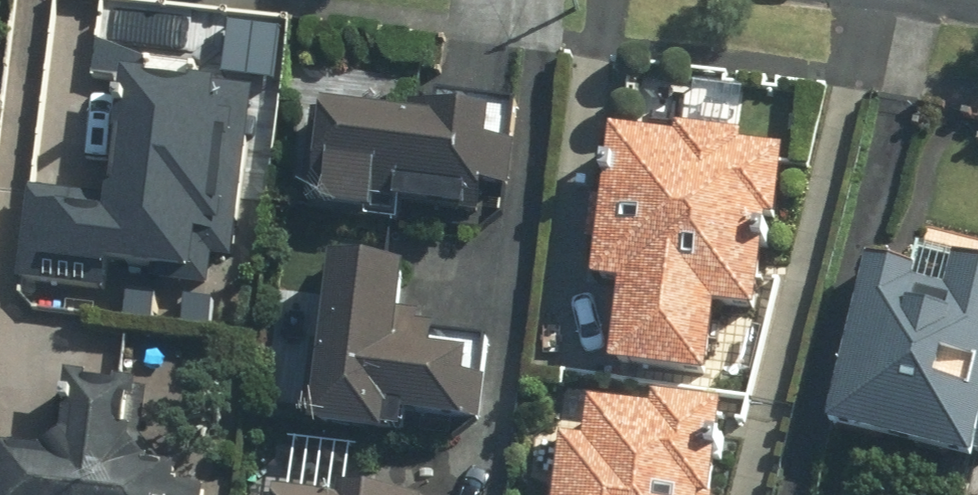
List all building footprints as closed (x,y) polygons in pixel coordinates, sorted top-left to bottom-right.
[(222,277),(228,231),(247,234),(267,78),(150,63),(133,192),(41,180),(31,252),(222,277)] [(444,80),(442,104),(336,94),(328,187),(514,204),(524,87),(444,80)] [(769,118),(698,110),(696,124),(635,118),(619,266),(641,268),(632,348),(732,359),(740,291),(775,294),(785,203),(798,205),(805,136),(768,132),(769,118)] [(431,253),(352,244),(333,414),(413,423),(415,401),(493,409),(501,328),(424,320),(431,253)] [(972,271),(895,250),(854,407),(977,439),(977,248),(972,271)] [(88,361),(79,447),(0,439),(0,494),(213,494),(217,461),(147,454),(156,368),(88,361)] [(741,393),(675,384),(673,398),(613,390),(608,429),(586,426),(577,494),(726,494),(741,393)] [(359,493),(284,484),(283,494),(432,494),(433,485),(361,477),(359,493)]
